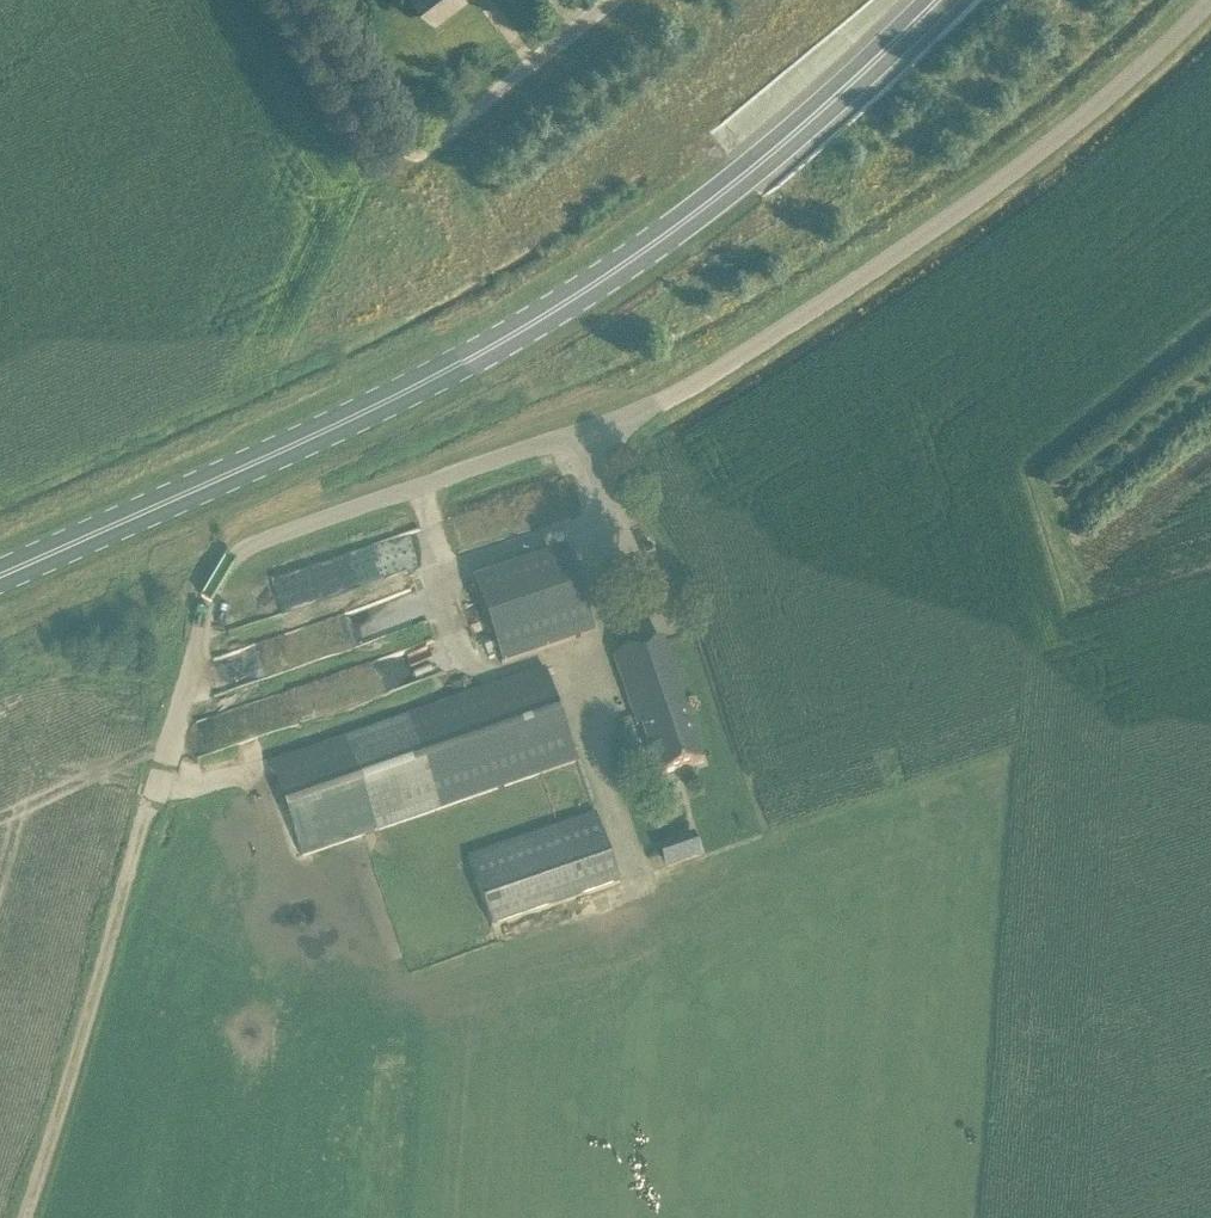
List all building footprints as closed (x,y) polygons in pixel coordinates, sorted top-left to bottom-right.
[(434,18),(450,6),(446,1),(447,0),(419,0),(434,18)] [(501,665),(593,634),(593,633),(565,551),(472,583),(501,665)] [(661,643),(612,660),(636,728),(640,727),(657,778),(702,763),(661,643)] [(436,811),(561,767),(576,762),(544,670),(521,678),(268,765),(300,859),(436,811)] [(467,860),(490,928),(618,884),(594,816),(467,860)] [(678,866),(697,863),(693,841),(674,844),(678,866)]
